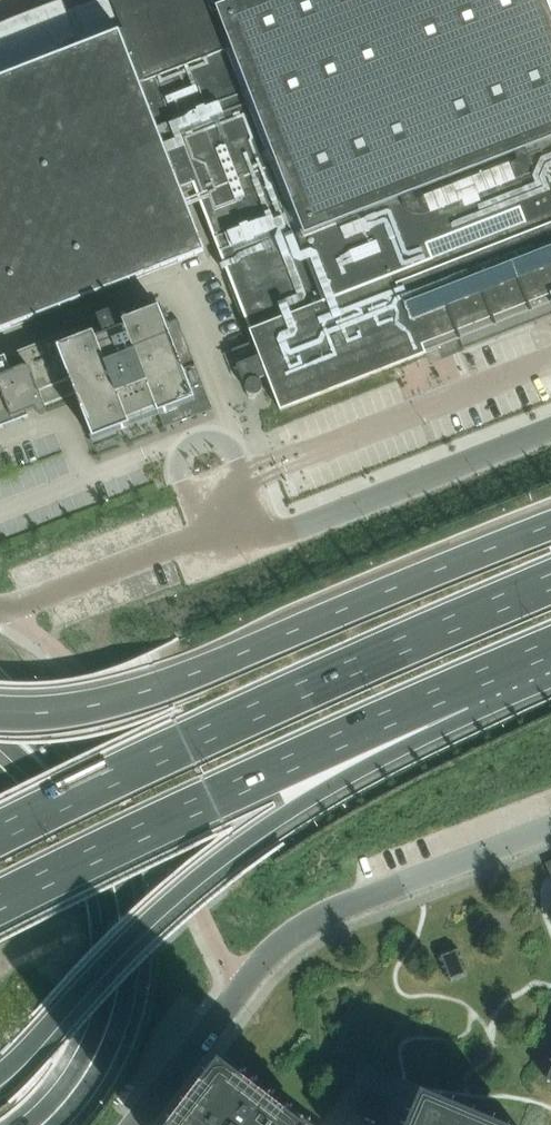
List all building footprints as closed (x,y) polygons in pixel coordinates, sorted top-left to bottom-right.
[(550,86),(550,0),(96,0),(67,12),(62,0),(60,0),(20,15),(0,24),(0,332),(207,252),(181,188),(195,182),(208,217),(550,86)] [(208,217),(256,340),(239,346),(244,361),(236,365),(246,390),(248,393),(249,394),(253,396),(254,396),(258,395),(259,394),(262,392),(263,388),(263,387),(262,384),(256,368),(263,365),(280,410),(458,340),(461,347),(550,312),(550,86),(208,217)] [(45,406),(79,393),(91,424),(93,424),(98,436),(97,437),(98,437),(99,437),(112,432),(112,433),(136,424),(177,408),(177,407),(183,404),(207,394),(178,319),(168,322),(160,302),(133,312),(135,318),(115,326),(111,314),(98,318),(102,331),(84,338),(80,328),(17,352),(15,354),(14,357),(15,358),(7,361),(6,357),(1,358),(0,357),(0,429),(5,427),(6,429),(25,422),(24,420),(24,419),(29,418),(27,413),(36,409),(38,413),(40,415),(42,415),(44,414),(45,414),(46,413),(46,411),(46,408),(45,406)] [(227,1062),(179,1124),(309,1124),(227,1062)] [(378,1121),(388,1097),(365,1087),(355,1111),(378,1121)] [(421,1091),(406,1124),(502,1124),(421,1091)]
